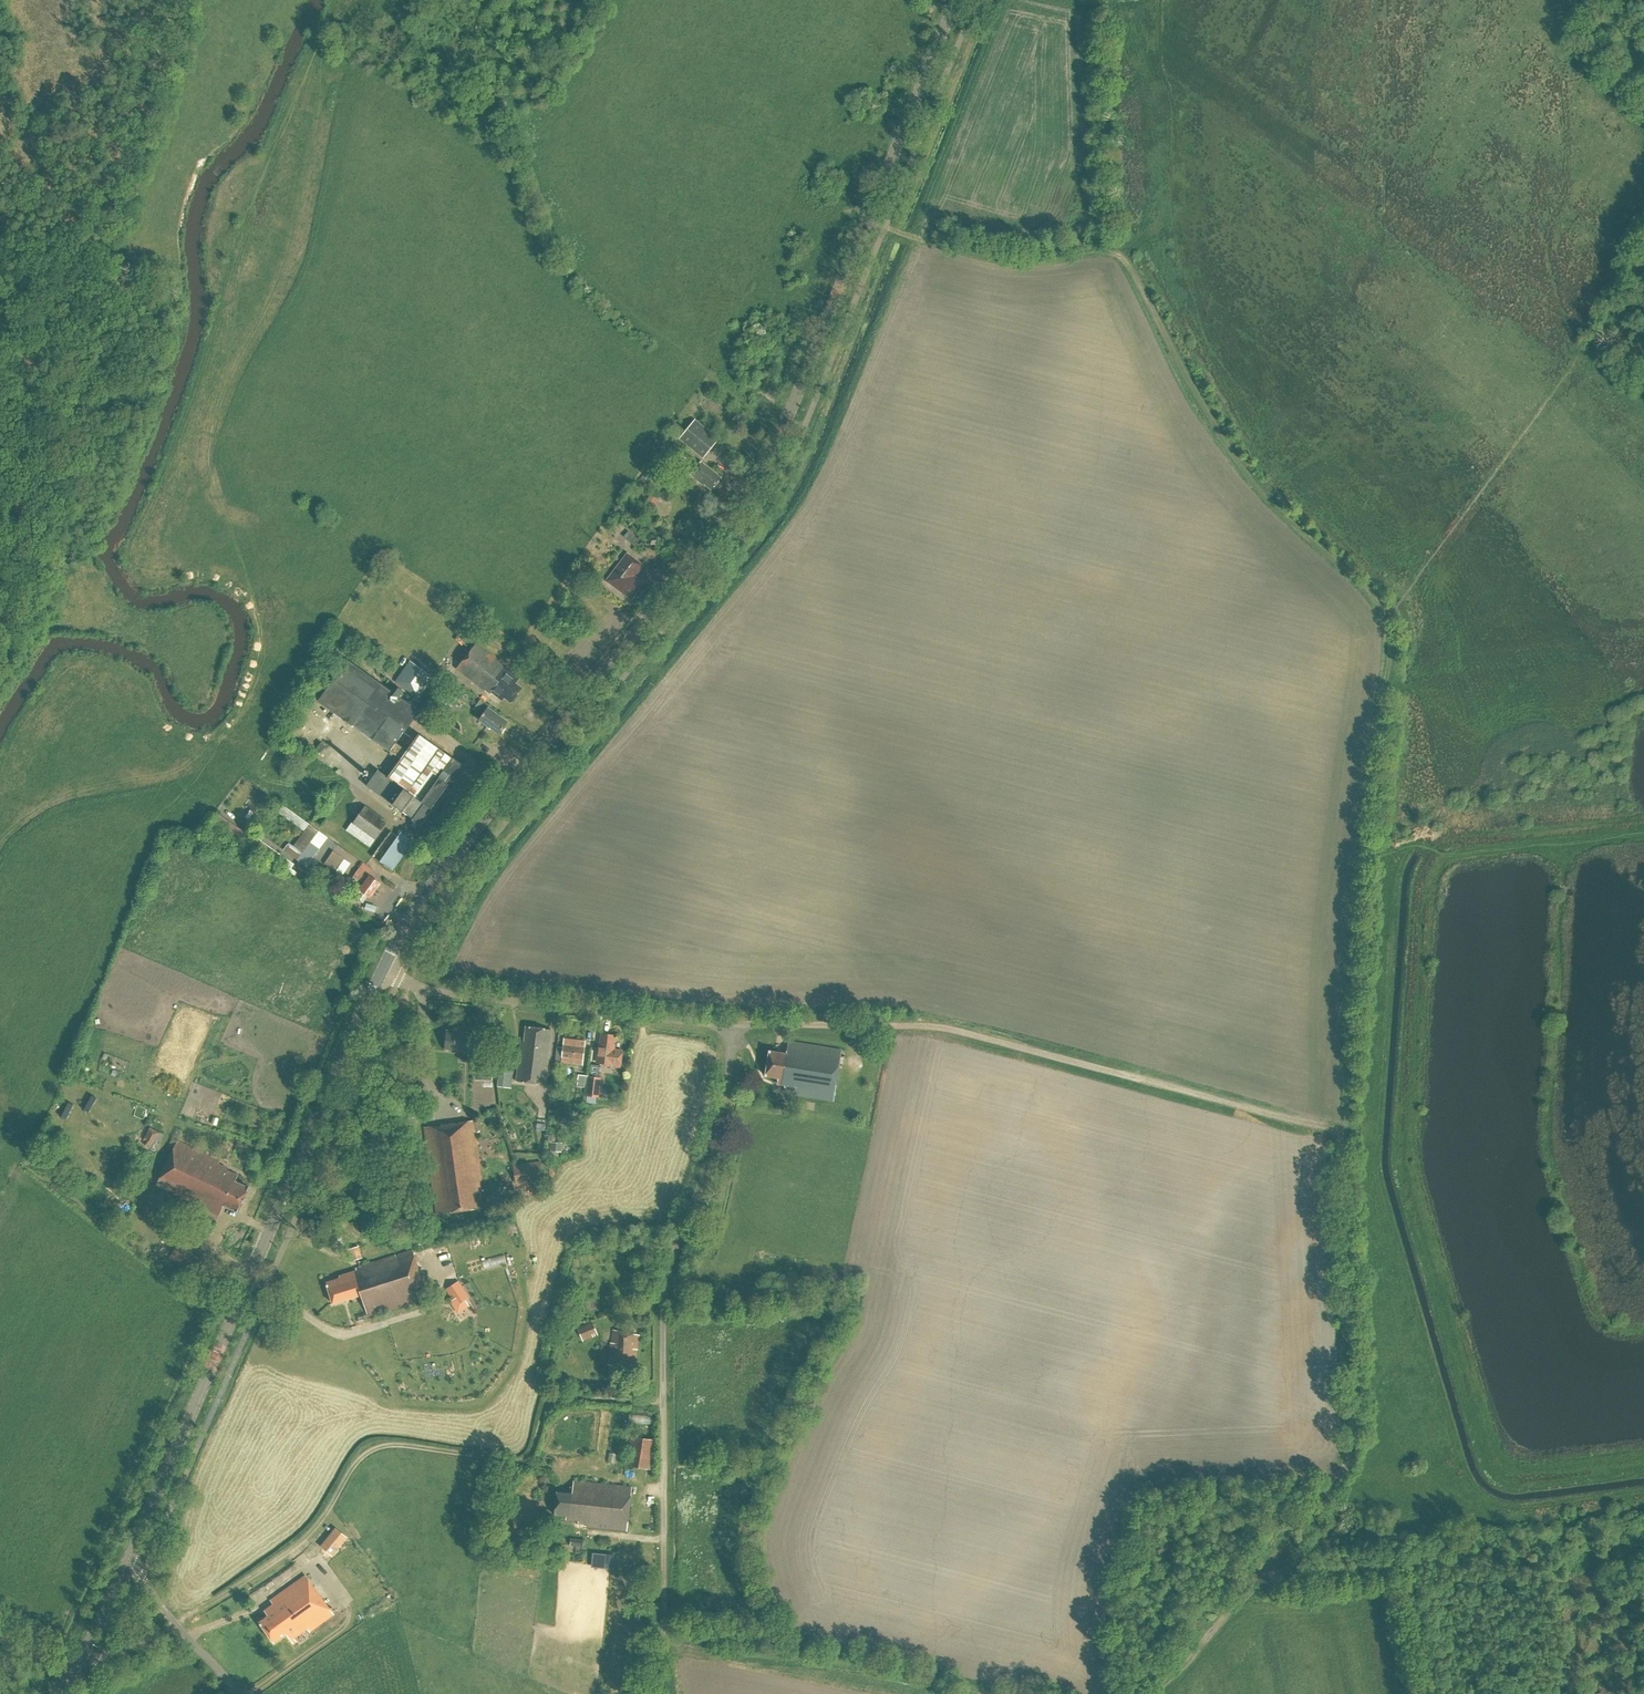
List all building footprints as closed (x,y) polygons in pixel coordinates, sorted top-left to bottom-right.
[(704,458),(719,440),(695,421),(680,439),(704,458)] [(711,492),(721,479),(701,463),(691,475),(711,492)] [(634,576),(642,565),(627,553),(607,580),(631,597),(642,582),(634,576)] [(511,676),(513,673),(476,644),(456,669),(484,690),(485,690),(491,695),(492,693),(500,699),(502,696),(511,703),(515,703),(519,699),(518,695),(522,689),(516,684),(518,681),(511,676)] [(400,688),(395,694),(349,661),(320,702),(372,740),(383,748),(389,752),(405,731),(406,731),(420,712),(400,698),(404,692),(400,688)] [(393,683),(418,697),(430,676),(404,662),(393,683)] [(482,715),(479,720),(498,734),(507,722),(489,708),(490,706),(484,702),(477,712),(482,715)] [(407,751),(401,760),(388,777),(379,770),(368,786),(382,796),(386,800),(401,811),(402,810),(412,818),(410,820),(420,827),(433,810),(432,809),(463,765),(454,758),(453,760),(419,735),(408,751),(407,751)] [(320,747),(316,751),(320,754),(324,750),(324,751),(329,747),(323,742),(319,746),(320,747)] [(375,841),(388,824),(365,807),(353,824),(375,841)] [(217,814),(210,824),(231,838),(238,829),(217,814)] [(318,831),(309,824),(288,853),(306,866),(315,854),(306,847),(318,831)] [(398,837),(380,863),(393,872),(414,842),(403,834),(400,838),(398,837)] [(335,871),(344,859),(333,851),(324,863),(335,871)] [(354,877),(364,885),(361,890),(371,898),(381,884),(371,876),(370,878),(360,870),(354,877)] [(521,1041),(517,1081),(546,1084),(552,1031),(526,1028),(525,1042),(521,1041)] [(469,1051),(468,1062),(477,1063),(478,1049),(470,1048),(472,1035),(448,1032),(446,1049),(469,1051)] [(615,1037),(601,1035),(597,1065),(620,1068),(622,1052),(613,1051),(615,1037)] [(561,1064),(561,1063),(582,1066),(585,1041),(564,1039),(563,1048),(557,1047),(555,1064),(561,1064)] [(785,1086),(784,1091),(796,1093),(795,1095),(833,1102),(841,1052),(789,1043),(787,1056),(770,1053),(766,1077),(778,1079),(777,1084),(785,1086)] [(599,1079),(588,1077),(585,1097),(597,1099),(599,1079)] [(88,1095),(81,1109),(89,1113),(96,1099),(88,1095)] [(67,1120),(74,1105),(65,1101),(58,1116),(67,1120)] [(475,1121),(425,1128),(437,1216),(484,1209),(480,1182),(483,1182),(477,1144),(478,1144),(475,1121)] [(146,1123),(137,1141),(155,1150),(164,1132),(146,1123)] [(218,1162),(219,1159),(179,1139),(156,1185),(219,1216),(224,1206),(238,1212),(250,1188),(236,1181),(239,1175),(227,1169),(228,1167),(218,1162)] [(547,1142),(547,1151),(560,1151),(560,1142),(547,1142)] [(232,1154),(227,1151),(224,1158),(229,1160),(232,1154)] [(541,1162),(514,1166),(517,1186),(544,1182),(541,1162)] [(189,1221),(185,1227),(193,1233),(197,1226),(196,1225),(200,1219),(193,1215),(189,1221)] [(360,1246),(347,1250),(350,1262),(363,1258),(360,1246)] [(422,1283),(423,1283),(413,1250),(361,1267),(361,1268),(356,1269),(357,1271),(340,1276),(340,1278),(327,1283),(333,1304),(362,1295),(369,1316),(427,1298),(422,1283)] [(504,1254),(480,1260),(482,1268),(506,1262),(504,1254)] [(467,1297),(458,1282),(448,1288),(460,1309),(472,1301),(469,1296),(467,1297)] [(597,1335),(592,1321),(576,1327),(582,1341),(597,1335)] [(613,1332),(608,1365),(628,1368),(629,1364),(635,1365),(639,1336),(613,1332)] [(626,1414),(627,1424),(651,1423),(650,1413),(626,1414)] [(629,1438),(625,1468),(651,1471),(656,1442),(629,1438)] [(554,1515),(567,1517),(566,1520),(578,1522),(577,1526),(628,1532),(633,1490),(574,1483),(573,1495),(557,1493),(554,1515)] [(331,1533),(320,1546),(332,1555),(343,1542),(331,1533)] [(584,1539),(571,1538),(570,1546),(583,1547),(584,1539)] [(611,1567),(611,1550),(590,1550),(590,1566),(611,1567)] [(271,1602),(273,1605),(265,1611),(269,1616),(260,1622),(275,1643),(286,1635),(294,1645),(334,1615),(306,1577),(271,1602)]
